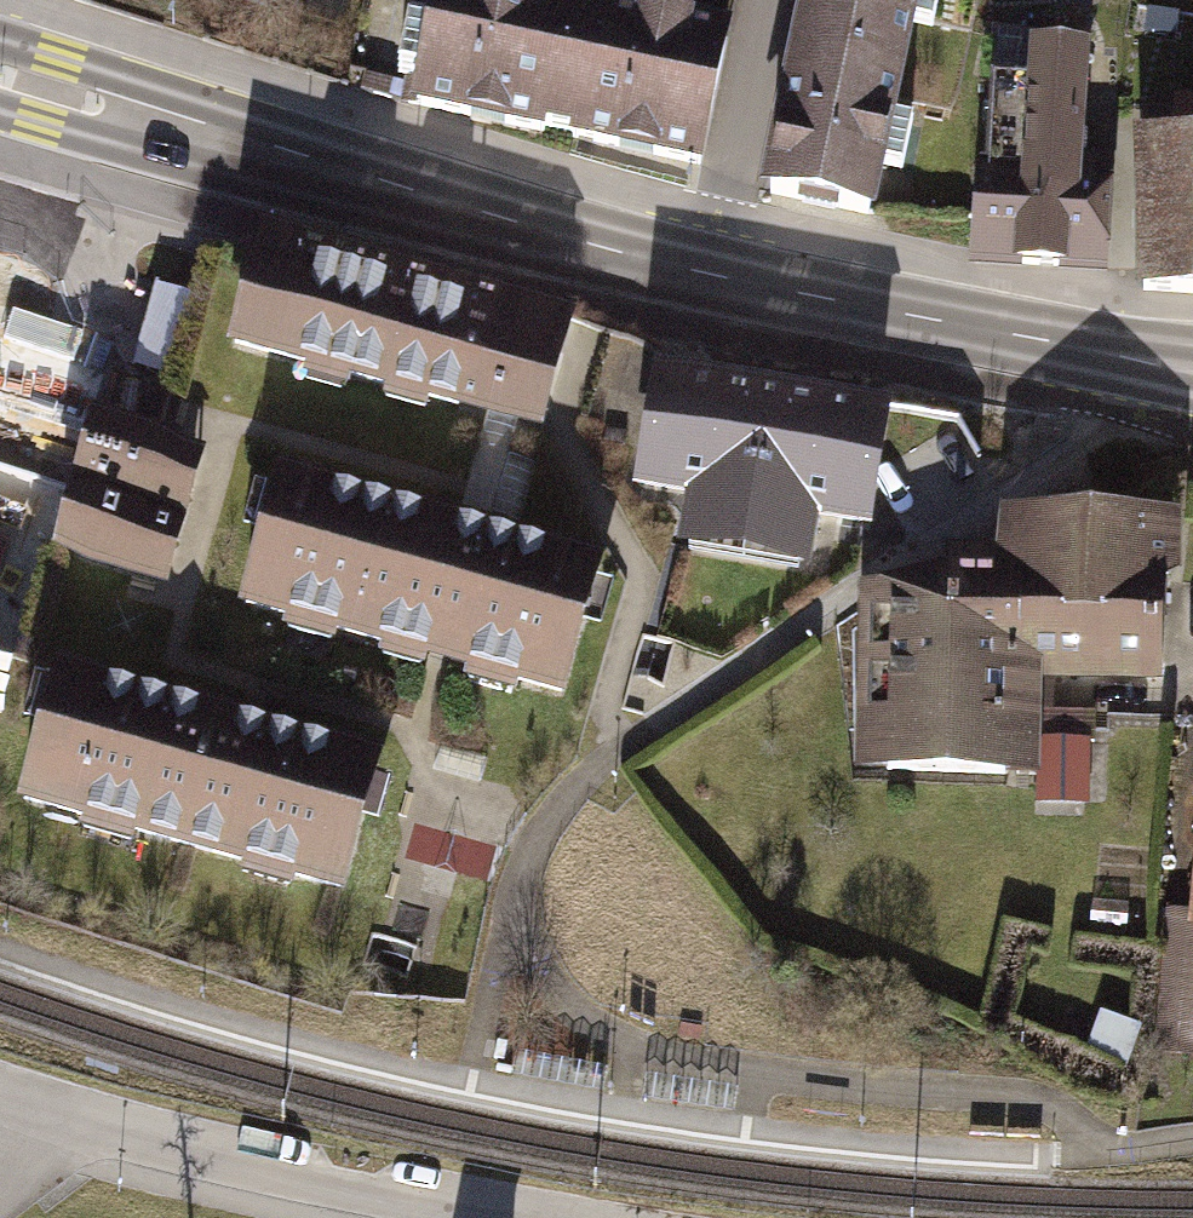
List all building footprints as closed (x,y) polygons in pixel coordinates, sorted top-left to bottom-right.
[(386,106),(581,147),(691,169),(720,34),(570,3),(571,0),(408,0),(386,106)] [(761,187),(877,210),(920,0),(799,0),(761,187)] [(1074,44),(1013,43),(1011,162),(968,162),(967,261),(1107,263),(1108,145),(1073,145),(1074,44)] [(1132,135),(1128,284),(1192,286),(1192,100),(1172,100),(1171,136),(1132,135)] [(542,320),(210,237),(206,253),(180,359),(511,442),(538,336),(542,320)] [(892,416),(653,369),(627,498),(685,510),(677,553),(806,579),(818,521),(869,531),(892,416)] [(179,447),(60,421),(29,559),(148,586),(179,447)] [(570,562),(235,473),(198,612),(533,700),(570,562)] [(967,606),(838,603),(834,775),(1016,779),(1018,691),(1139,693),(1142,529),(1057,527),(968,526),(968,561),(967,606)] [(11,675),(0,719),(0,824),(315,900),(350,756),(11,675)] [(1082,744),(1033,743),(1032,800),(1081,800),(1082,744)] [(1164,915),(1152,1055),(1192,1058),(1192,931),(1189,931),(1190,917),(1164,915)] [(519,1049),(514,1073),(605,1090),(610,1066),(519,1049)]
